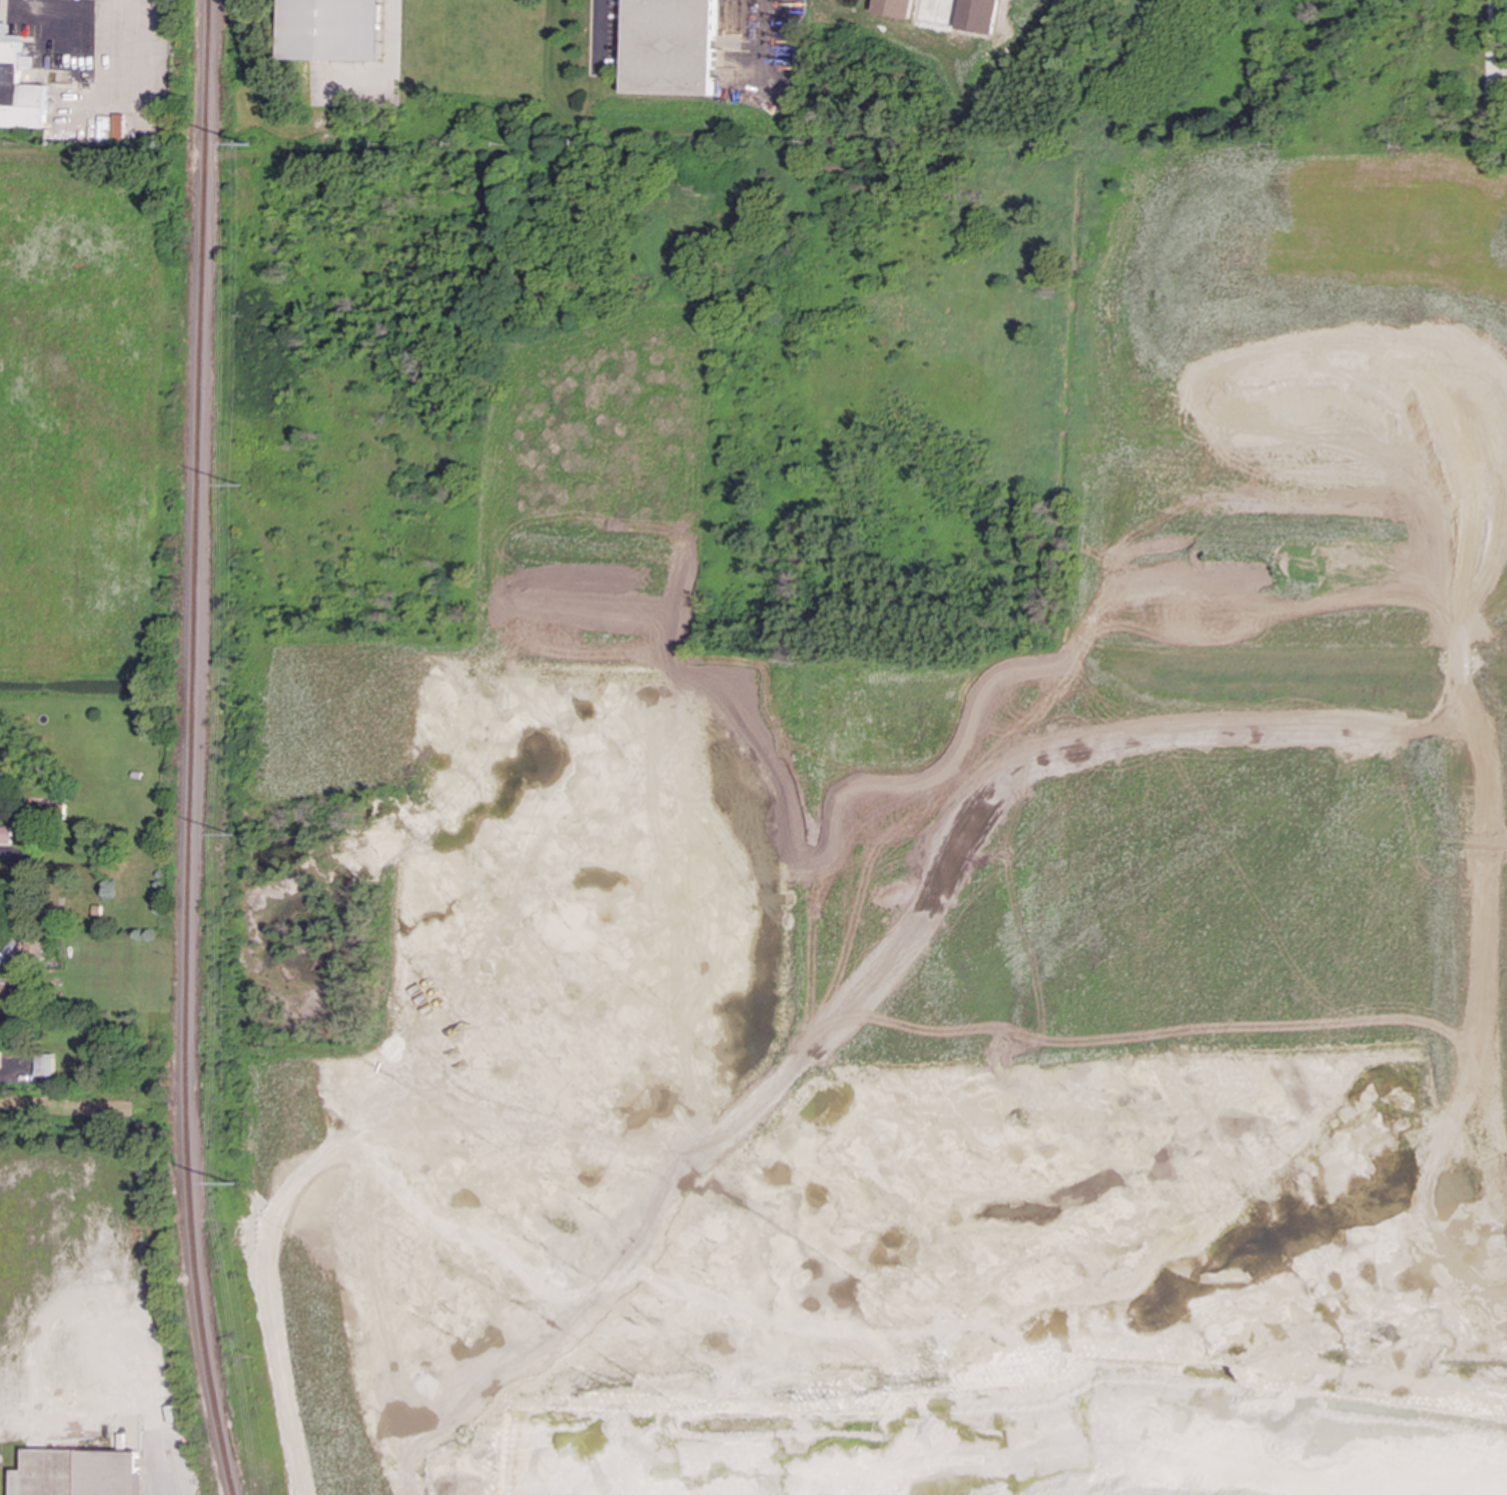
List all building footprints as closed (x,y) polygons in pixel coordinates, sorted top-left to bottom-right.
[(279,59),(381,61),(382,0),(280,0),(279,59)] [(715,0),(624,0),(623,94),(713,96),(715,0)] [(872,14),(910,19),(912,0),(874,0),(872,14)] [(44,128),(46,85),(17,84),(18,69),(29,70),(29,56),(19,56),(20,36),(5,35),(6,23),(0,23),(0,127),(44,128)] [(12,776),(12,762),(0,761),(0,776),(12,776)] [(0,827),(0,844),(11,844),(11,827),(0,827)] [(25,957),(41,958),(42,938),(26,937),(25,957)] [(36,1076),(53,1077),(54,1053),(37,1053),(36,1076)] [(24,1449),(24,1470),(13,1470),(12,1494),(141,1494),(142,1451),(24,1449)]
